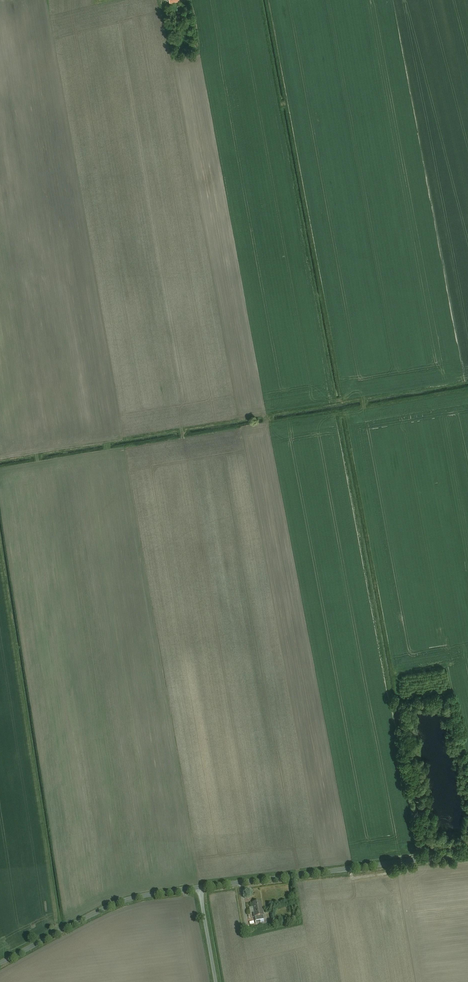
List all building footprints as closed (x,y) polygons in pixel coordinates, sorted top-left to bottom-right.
[(264,914),(262,900),(251,902),(253,916),(264,914)]
